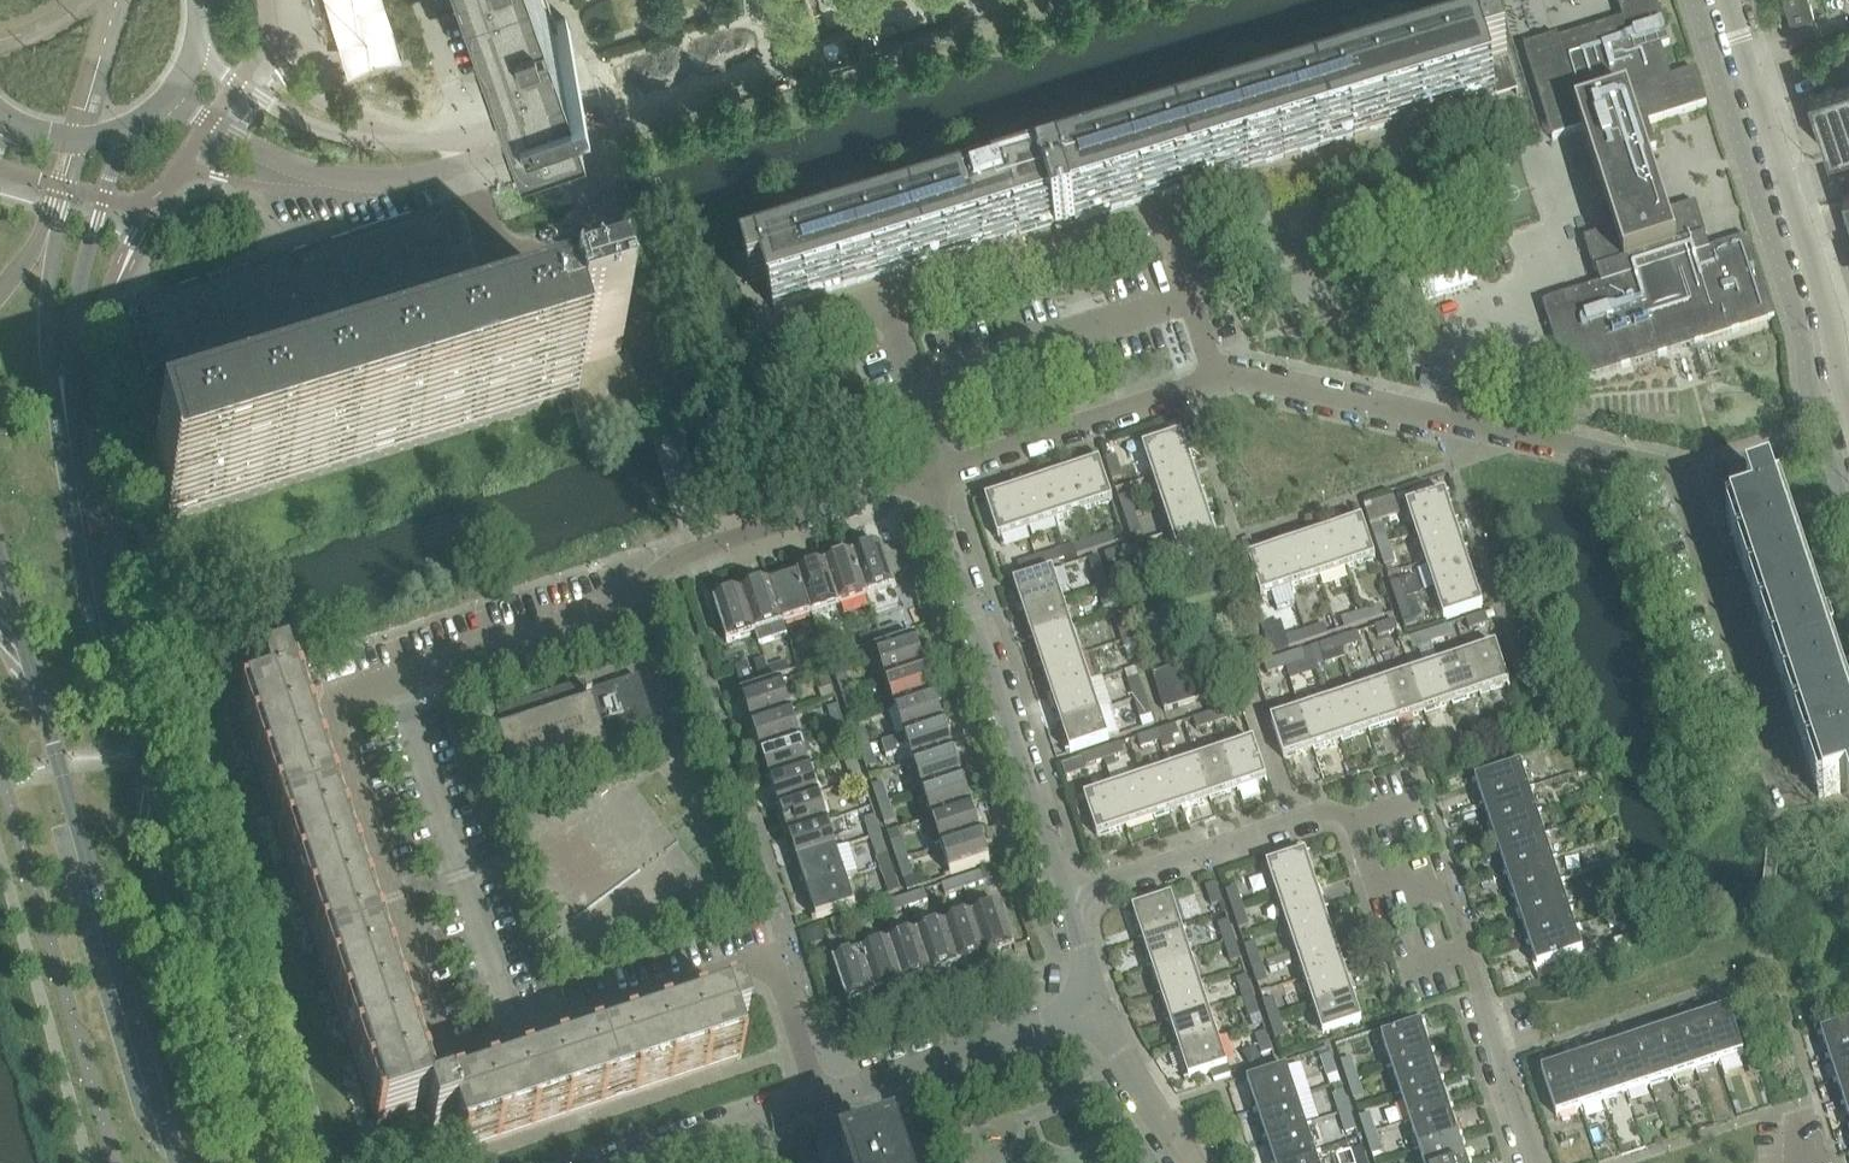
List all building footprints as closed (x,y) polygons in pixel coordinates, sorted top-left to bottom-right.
[(333,9),(324,12),(327,22),(337,19),(350,63),(379,54),(378,52),(388,49),(388,51),(394,49),(381,5),(378,6),(376,0),(331,0),(333,9)] [(481,49),(485,61),(489,60),(501,94),(556,84),(554,79),(574,72),(561,35),(571,32),(566,17),(556,21),(549,0),(467,0),(471,9),(467,11),(472,23),(475,22),(484,48),(481,49)] [(1554,141),(1554,140),(1584,131),(1585,132),(1587,131),(1580,109),(1603,102),(1621,159),(1621,161),(1647,153),(1657,150),(1656,148),(1656,149),(1648,125),(1705,107),(1706,108),(1707,107),(1696,72),(1695,72),(1695,73),(1671,80),(1661,49),(1670,46),(1670,45),(1669,45),(1655,0),(1618,0),(1624,22),(1559,42),(1557,37),(1556,37),(1556,38),(1525,48),(1525,46),(1524,47),(1534,82),(1535,82),(1536,85),(1535,85),(1541,103),(1542,106),(1553,142),(1554,141)] [(1792,22),(1815,15),(1810,0),(1785,0),(1792,22)] [(757,254),(759,259),(746,263),(753,287),(766,283),(773,305),(775,310),(1056,224),(1054,218),(1073,212),(1077,224),(1496,95),(1495,90),(1513,84),(1517,95),(1518,95),(1501,37),(1486,42),(1485,37),(1284,98),(1280,87),(1265,92),(1268,103),(1045,172),(1043,166),(947,196),(944,184),(928,189),(932,200),(757,254)] [(1810,92),(1824,137),(1830,154),(1848,148),(1848,80),(1810,92)] [(1558,351),(1540,357),(1551,392),(1687,349),(1769,322),(1775,320),(1749,239),(1708,252),(1704,241),(1707,240),(1696,205),(1667,214),(1647,153),(1621,161),(1621,159),(1603,102),(1580,109),(1587,131),(1585,132),(1584,131),(1582,131),(1614,231),(1585,241),(1596,275),(1599,274),(1603,286),(1543,305),(1558,351)] [(138,351),(146,378),(147,382),(157,413),(483,313),(473,282),(474,281),(473,278),(472,278),(464,251),(463,251),(455,224),(456,224),(455,221),(453,221),(454,222),(414,234),(414,233),(412,234),(413,234),(374,246),(373,246),(372,246),(372,247),(333,259),(333,258),(331,258),(332,259),(292,271),(292,270),(291,271),(291,272),(252,284),(252,283),(250,283),(251,284),(212,296),(211,295),(210,296),(210,297),(171,309),(171,308),(169,308),(169,309),(130,321),(130,320),(128,321),(129,324),(130,324),(138,350),(138,351)] [(1416,275),(1426,303),(1474,287),(1464,259),(1416,275)] [(211,452),(159,468),(166,490),(168,497),(171,508),(172,511),(176,523),(195,517),(561,405),(570,402),(573,414),(578,430),(622,417),(643,410),(642,407),(628,359),(625,360),(619,362),(611,335),(579,345),(574,328),(580,326),(567,285),(530,296),(543,338),(565,331),(570,348),(561,351),(554,354),(552,347),(500,363),(495,345),(467,354),(472,372),(370,403),(365,385),(336,394),(341,412),(239,443),(233,425),(205,434),(211,452)] [(1182,437),(1143,450),(1153,478),(1192,465),(1182,437)] [(1117,459),(1106,462),(1113,481),(1123,478),(1117,459)] [(1100,464),(1071,474),(1084,513),(1113,503),(1100,464)] [(1192,465),(1153,478),(1162,506),(1201,493),(1192,465)] [(1071,474),(1043,483),(1056,522),(1084,513),(1071,474)] [(1732,520),(1727,521),(1819,799),(1825,797),(1825,798),(1848,790),(1848,795),(1848,700),(1823,622),(1834,618),(1829,602),(1818,606),(1776,482),(1748,491),(1755,511),(1732,519),(1732,520)] [(1043,483),(1015,493),(1028,531),(1056,522),(1043,483)] [(1015,493),(986,502),(999,541),(1028,531),(1015,493)] [(1201,493),(1162,506),(1172,535),(1211,522),(1201,493)] [(1406,508),(1416,536),(1455,523),(1445,495),(1406,508)] [(1119,500),(1125,519),(1135,515),(1129,496),(1119,500)] [(1135,515),(1125,519),(1132,538),(1142,534),(1135,515)] [(1211,522),(1172,535),(1181,563),(1220,550),(1211,522)] [(1362,522),(1334,532),(1347,570),(1375,561),(1362,522)] [(1464,551),(1455,523),(1416,536),(1425,564),(1464,551)] [(1382,526),(1372,530),(1378,548),(1389,545),(1382,526)] [(1334,532),(1306,541),(1319,580),(1347,570),(1334,532)] [(1112,534),(1093,540),(1097,551),(1115,544),(1112,534)] [(1093,540),(1074,547),(1077,557),(1097,551),(1093,540)] [(1306,541),(1278,550),(1290,589),(1319,580),(1306,541)] [(1389,545),(1378,548),(1385,568),(1395,564),(1389,545)] [(1124,549),(1105,556),(1108,566),(1128,559),(1124,549)] [(855,559),(868,598),(896,589),(883,550),(855,559)] [(1278,550),(1249,560),(1262,599),(1290,589),(1278,550)] [(1474,579),(1464,551),(1425,564),(1435,592),(1474,579)] [(1056,553),(1037,559),(1040,569),(1060,563),(1056,553)] [(855,559),(827,568),(840,607),(868,598),(855,559)] [(1037,559),(1018,565),(1022,575),(1040,569),(1037,559)] [(1102,567),(1091,571),(1098,589),(1108,586),(1102,567)] [(827,568),(799,578),(812,617),(840,607),(827,568)] [(1053,573),(1014,586),(1024,614),(1063,601),(1053,573)] [(799,578),(771,587),(784,626),(812,617),(799,578)] [(1483,608),(1474,579),(1435,592),(1444,621),(1483,608)] [(1401,582),(1391,585),(1397,605),(1407,601),(1401,582)] [(1108,586),(1098,589),(1104,609),(1114,605),(1108,586)] [(771,587),(743,596),(756,635),(760,646),(788,637),(784,626),(771,587)] [(743,596),(714,606),(727,645),(756,635),(743,596)] [(1063,601),(1024,614),(1033,642),(1072,629),(1063,601)] [(1414,620),(1407,601),(1397,605),(1403,623),(1414,620)] [(1380,607),(1361,614),(1365,624),(1383,618),(1380,607)] [(1365,624),(1361,614),(1342,620),(1345,630),(1365,624)] [(1485,614),(1466,621),(1469,631),(1489,625),(1485,614)] [(1127,621),(1117,624),(1123,643),(1133,640),(1127,621)] [(1394,622),(1375,628),(1378,638),(1398,632),(1394,622)] [(879,632),(882,642),(901,636),(898,626),(879,632)] [(1324,626),(1305,632),(1308,643),(1328,636),(1324,626)] [(1448,627),(1429,633),(1433,643),(1451,637),(1448,627)] [(1072,629),(1033,642),(1042,670),(1081,657),(1072,629)] [(879,632),(860,639),(863,649),(882,642),(879,632)] [(1305,632),(1286,639),(1290,649),(1308,643),(1305,632)] [(1433,643),(1429,633),(1410,640),(1413,650),(1433,643)] [(1358,634),(1338,640),(1342,650),(1361,644),(1358,634)] [(916,639),(877,652),(886,681),(925,668),(916,639)] [(1133,640),(1123,643),(1129,662),(1139,659),(1133,640)] [(1342,650),(1338,640),(1320,646),(1323,656),(1342,650)] [(823,651),(827,661),(846,655),(842,644),(823,651)] [(1496,647),(1468,656),(1481,695),(1509,686),(1496,647)] [(823,651),(804,657),(808,667),(827,661),(823,651)] [(1302,652),(1282,659),(1286,669),(1306,662),(1302,652)] [(1468,656),(1440,665),(1453,704),(1481,695),(1468,656)] [(1091,685),(1081,657),(1042,670),(1052,698),(1091,685)] [(1286,669),(1282,659),(1264,665),(1268,675),(1286,669)] [(765,660),(755,663),(761,682),(771,679),(767,669),(768,669),(765,660)] [(767,669),(771,679),(790,673),(787,663),(768,669),(767,669)] [(1195,663),(1153,677),(1165,713),(1207,699),(1195,663)] [(1440,665),(1412,675),(1425,714),(1453,704),(1440,665)] [(747,666),(736,670),(742,689),(754,685),(747,666)] [(925,668),(886,681),(895,708),(934,696),(925,668)] [(826,670),(816,673),(822,692),(832,689),(826,670)] [(243,707),(243,708),(238,710),(376,1125),(381,1124),(382,1124),(426,1110),(433,1107),(432,1106),(294,691),(289,693),(282,672),(259,680),(266,700),(243,707)] [(846,673),(836,676),(842,695),(852,692),(846,673)] [(1412,675),(1384,684),(1397,723),(1425,714),(1412,675)] [(655,733),(637,678),(587,695),(584,684),(495,713),(501,730),(496,732),(512,782),(517,780),(517,779),(600,751),(600,752),(606,751),(606,750),(655,733)] [(1138,678),(1128,682),(1135,701),(1145,698),(1138,678)] [(1091,685),(1052,698),(1061,726),(1100,713),(1111,709),(1113,709),(1103,681),(1091,685)] [(781,683),(742,696),(752,725),(791,712),(781,683)] [(1384,684),(1356,693),(1369,732),(1397,723),(1384,684)] [(852,692),(842,695),(848,714),(858,711),(852,692)] [(1356,693),(1328,703),(1341,742),(1369,732),(1356,693)] [(934,696),(895,708),(905,736),(943,723),(934,696)] [(1145,698),(1135,701),(1141,720),(1151,716),(1145,698)] [(1328,703),(1300,712),(1313,751),(1341,742),(1328,703)] [(838,706),(828,710),(834,729),(844,725),(838,706)] [(1231,708),(1213,714),(1216,724),(1235,718),(1231,708)] [(1100,713),(1061,726),(1070,754),(1109,741),(1121,737),(1111,709),(1100,713)] [(791,712),(752,725),(761,753),(800,740),(800,739),(791,712)] [(1300,712),(1272,721),(1285,760),(1313,751),(1300,712)] [(1213,714),(1193,721),(1197,731),(1216,724),(1213,714)] [(905,736),(883,744),(888,759),(900,755),(898,751),(908,747),(914,764),(953,751),(943,723),(905,736)] [(844,725),(834,729),(840,748),(851,744),(844,725)] [(1176,726),(1157,733),(1160,743),(1179,737),(1176,726)] [(864,729),(854,732),(860,751),(870,748),(864,729)] [(1157,733),(1138,739),(1141,749),(1160,743),(1157,733)] [(800,740),(761,753),(770,781),(809,768),(806,757),(811,755),(805,737),(800,739),(800,740)] [(1254,743),(1226,752),(1239,791),(1267,782),(1254,743)] [(1120,745),(1101,752),(1104,762),(1124,755),(1120,745)] [(870,748),(860,751),(867,770),(877,767),(870,748)] [(953,751),(914,764),(923,792),(962,779),(953,751)] [(1101,752),(1082,758),(1086,768),(1104,762),(1101,752)] [(1226,752),(1198,761),(1210,800),(1239,791),(1226,752)] [(1198,761),(1169,771),(1182,810),(1210,800),(1198,761)] [(856,762),(846,765),(853,784),(863,781),(856,762)] [(1521,766),(1476,781),(1484,805),(1529,790),(1521,766)] [(809,768),(770,781),(780,808),(819,795),(809,768)] [(1169,771),(1141,780),(1154,819),(1182,810),(1169,771)] [(962,779),(923,792),(932,819),(971,806),(962,779)] [(1141,780),(1113,789),(1126,828),(1154,819),(1141,780)] [(863,781),(853,784),(859,803),(869,800),(863,781)] [(883,784),(872,787),(879,806),(889,803),(883,784)] [(1113,789),(1085,799),(1098,838),(1126,828),(1113,789)] [(1529,790),(1484,805),(1491,828),(1537,813),(1529,790)] [(819,795),(780,808),(789,836),(828,823),(819,795)] [(889,803),(879,806),(885,825),(895,822),(889,803)] [(932,819),(927,821),(936,849),(941,847),(980,834),(971,806),(932,819)] [(1537,813),(1491,828),(1499,851),(1545,836),(1537,813)] [(875,817),(865,821),(871,840),(881,836),(875,817)] [(828,823),(789,836),(798,864),(837,851),(828,823)] [(980,834),(941,847),(951,876),(990,863),(980,834)] [(881,836),(871,840),(877,859),(887,855),(881,836)] [(1545,836),(1499,851),(1507,875),(1552,860),(1545,836)] [(901,840),(891,843),(897,862),(907,859),(901,840)] [(837,851),(798,864),(807,892),(846,879),(837,851)] [(1267,868),(1276,896),(1315,883),(1306,855),(1267,868)] [(907,859),(897,862),(903,881),(914,878),(907,859)] [(1552,860),(1507,875),(1514,898),(1560,883),(1552,860)] [(893,873),(883,876),(889,895),(900,892),(893,873)] [(961,880),(965,890),(984,884),(980,874),(961,880)] [(846,879),(807,892),(817,920),(856,907),(846,879)] [(961,880),(942,887),(946,897),(965,890),(961,880)] [(1315,883),(1276,896),(1286,924),(1325,911),(1315,883)] [(1560,883),(1514,898),(1522,921),(1568,906),(1560,883)] [(1216,885),(1206,888),(1212,907),(1223,904),(1216,885)] [(1226,892),(1233,911),(1243,908),(1236,889),(1226,892)] [(925,892),(906,899),(909,909),(928,902),(925,892)] [(906,899),(886,905),(890,915),(909,909),(906,899)] [(1133,912),(1142,940),(1181,927),(1172,899),(1133,912)] [(1568,906),(1522,921),(1530,944),(1575,929),(1568,906)] [(1243,908),(1233,911),(1239,930),(1249,927),(1243,908)] [(974,918),(987,957),(1015,948),(1003,909),(974,918)] [(850,917),(853,927),(872,921),(869,911),(850,917)] [(1334,939),(1325,911),(1286,924),(1295,952),(1334,939)] [(850,917),(831,923),(834,933),(853,927),(850,917)] [(974,918),(946,927),(959,966),(987,957),(974,918)] [(1229,922),(1219,925),(1225,944),(1235,941),(1229,922)] [(946,927),(918,936),(931,975),(959,966),(946,927)] [(1181,927),(1142,940),(1152,968),(1191,955),(1181,927)] [(1575,929),(1530,944),(1538,968),(1583,953),(1575,929)] [(918,936),(890,946),(903,985),(931,975),(918,936)] [(1334,939),(1295,952),(1304,980),(1343,967),(1334,939)] [(1235,941),(1225,944),(1231,963),(1241,960),(1235,941)] [(1245,947),(1251,967),(1261,963),(1255,944),(1245,947)] [(890,946),(863,955),(876,994),(903,985),(890,946)] [(863,955),(834,964),(847,1003),(876,994),(863,955)] [(1200,983),(1191,955),(1152,968),(1161,996),(1200,983)] [(1267,982),(1261,963),(1251,967),(1257,985),(1267,982)] [(1343,967),(1304,980),(1314,1008),(1353,995),(1343,967)] [(1237,981),(1243,1000),(1253,996),(1247,977),(1237,981)] [(1209,1011),(1200,983),(1161,996),(1170,1024),(1209,1011)] [(1353,995),(1314,1008),(1323,1036),(1362,1023),(1353,995)] [(1260,1015),(1253,996),(1243,1000),(1249,1019),(1260,1015)] [(1263,1003),(1269,1022),(1280,1018),(1273,1000),(1263,1003)] [(465,1089),(467,1094),(432,1106),(433,1107),(426,1110),(433,1131),(453,1124),(461,1146),(462,1146),(463,1151),(465,1151),(741,1059),(739,1054),(740,1054),(732,1031),(745,1027),(737,1004),(730,1006),(728,1001),(465,1089)] [(1729,1010),(1705,1018),(1720,1063),(1744,1055),(1755,1052),(1751,1038),(1739,1042),(1729,1010)] [(1219,1040),(1209,1011),(1170,1024),(1180,1052),(1219,1040)] [(1280,1018),(1269,1022),(1276,1041),(1286,1037),(1280,1018)] [(1705,1018),(1682,1025),(1697,1071),(1720,1063),(1705,1018)] [(1421,1025),(1382,1038),(1391,1067),(1431,1054),(1421,1025)] [(1682,1025),(1659,1033),(1674,1079),(1697,1071),(1682,1025)] [(1821,1034),(1829,1058),(1848,1051),(1848,1025),(1821,1034)] [(1786,1028),(1767,1034),(1771,1046),(1790,1040),(1786,1028)] [(1659,1033),(1635,1041),(1650,1086),(1674,1079),(1659,1033)] [(1266,1034),(1255,1037),(1262,1056),(1272,1053),(1266,1034)] [(1219,1040),(1180,1052),(1189,1080),(1228,1068),(1219,1040)] [(1635,1041),(1612,1049),(1627,1094),(1650,1086),(1635,1041)] [(1612,1049),(1589,1056),(1604,1102),(1627,1094),(1612,1049)] [(1829,1058),(1837,1081),(1848,1077),(1848,1051),(1829,1058)] [(1431,1054),(1391,1067),(1401,1095),(1440,1082),(1431,1054)] [(1331,1056),(1321,1059),(1328,1078),(1338,1075),(1331,1056)] [(1589,1056),(1566,1064),(1581,1110),(1604,1102),(1589,1056)] [(1352,1060),(1341,1063),(1348,1082),(1358,1078),(1352,1060)] [(1566,1064),(1542,1072),(1557,1118),(1581,1110),(1566,1064)] [(1287,1070),(1248,1083),(1257,1111),(1297,1098),(1311,1094),(1301,1066),(1288,1070),(1287,1070)] [(1837,1081),(1844,1105),(1848,1103),(1848,1077),(1837,1081)] [(1358,1078),(1348,1082),(1354,1101),(1364,1098),(1358,1078)] [(1440,1082),(1401,1095),(1410,1123),(1450,1110),(1440,1082)] [(1344,1093),(1334,1096),(1340,1115),(1350,1112),(1344,1093)] [(1297,1098),(1257,1111),(1266,1139),(1306,1126),(1306,1125),(1319,1121),(1311,1094),(1297,1098)] [(1450,1110),(1410,1123),(1419,1151),(1459,1138),(1450,1110)] [(1350,1112),(1340,1115),(1346,1134),(1356,1131),(1350,1112)] [(1370,1115),(1360,1119),(1366,1138),(1376,1134),(1370,1115)] [(1266,1139),(1274,1162),(1289,1162),(1315,1154),(1306,1126),(1266,1139)] [(1376,1134),(1366,1138),(1372,1157),(1382,1153),(1376,1134)] [(1419,1151),(1423,1162),(1467,1162),(1459,1138),(1419,1151)] [(1352,1152),(1356,1162),(1367,1162),(1362,1148),(1352,1152)] [(902,1152),(868,1162),(905,1162),(902,1152)] [(1289,1162),(1318,1162),(1315,1154),(1289,1162)]
